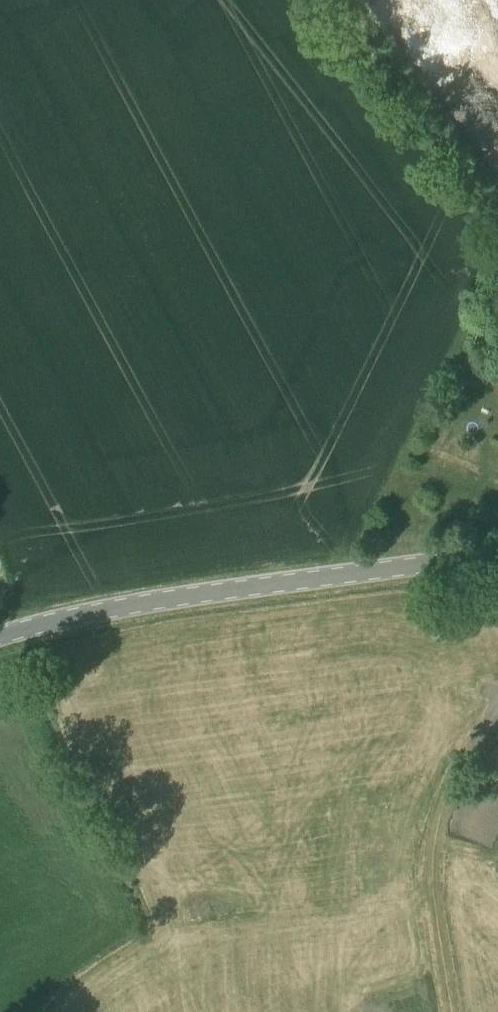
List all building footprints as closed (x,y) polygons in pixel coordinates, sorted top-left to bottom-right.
[(472,695),(475,685),(452,679),(449,688),(472,695)] [(488,760),(497,767),(497,748),(488,760)]
